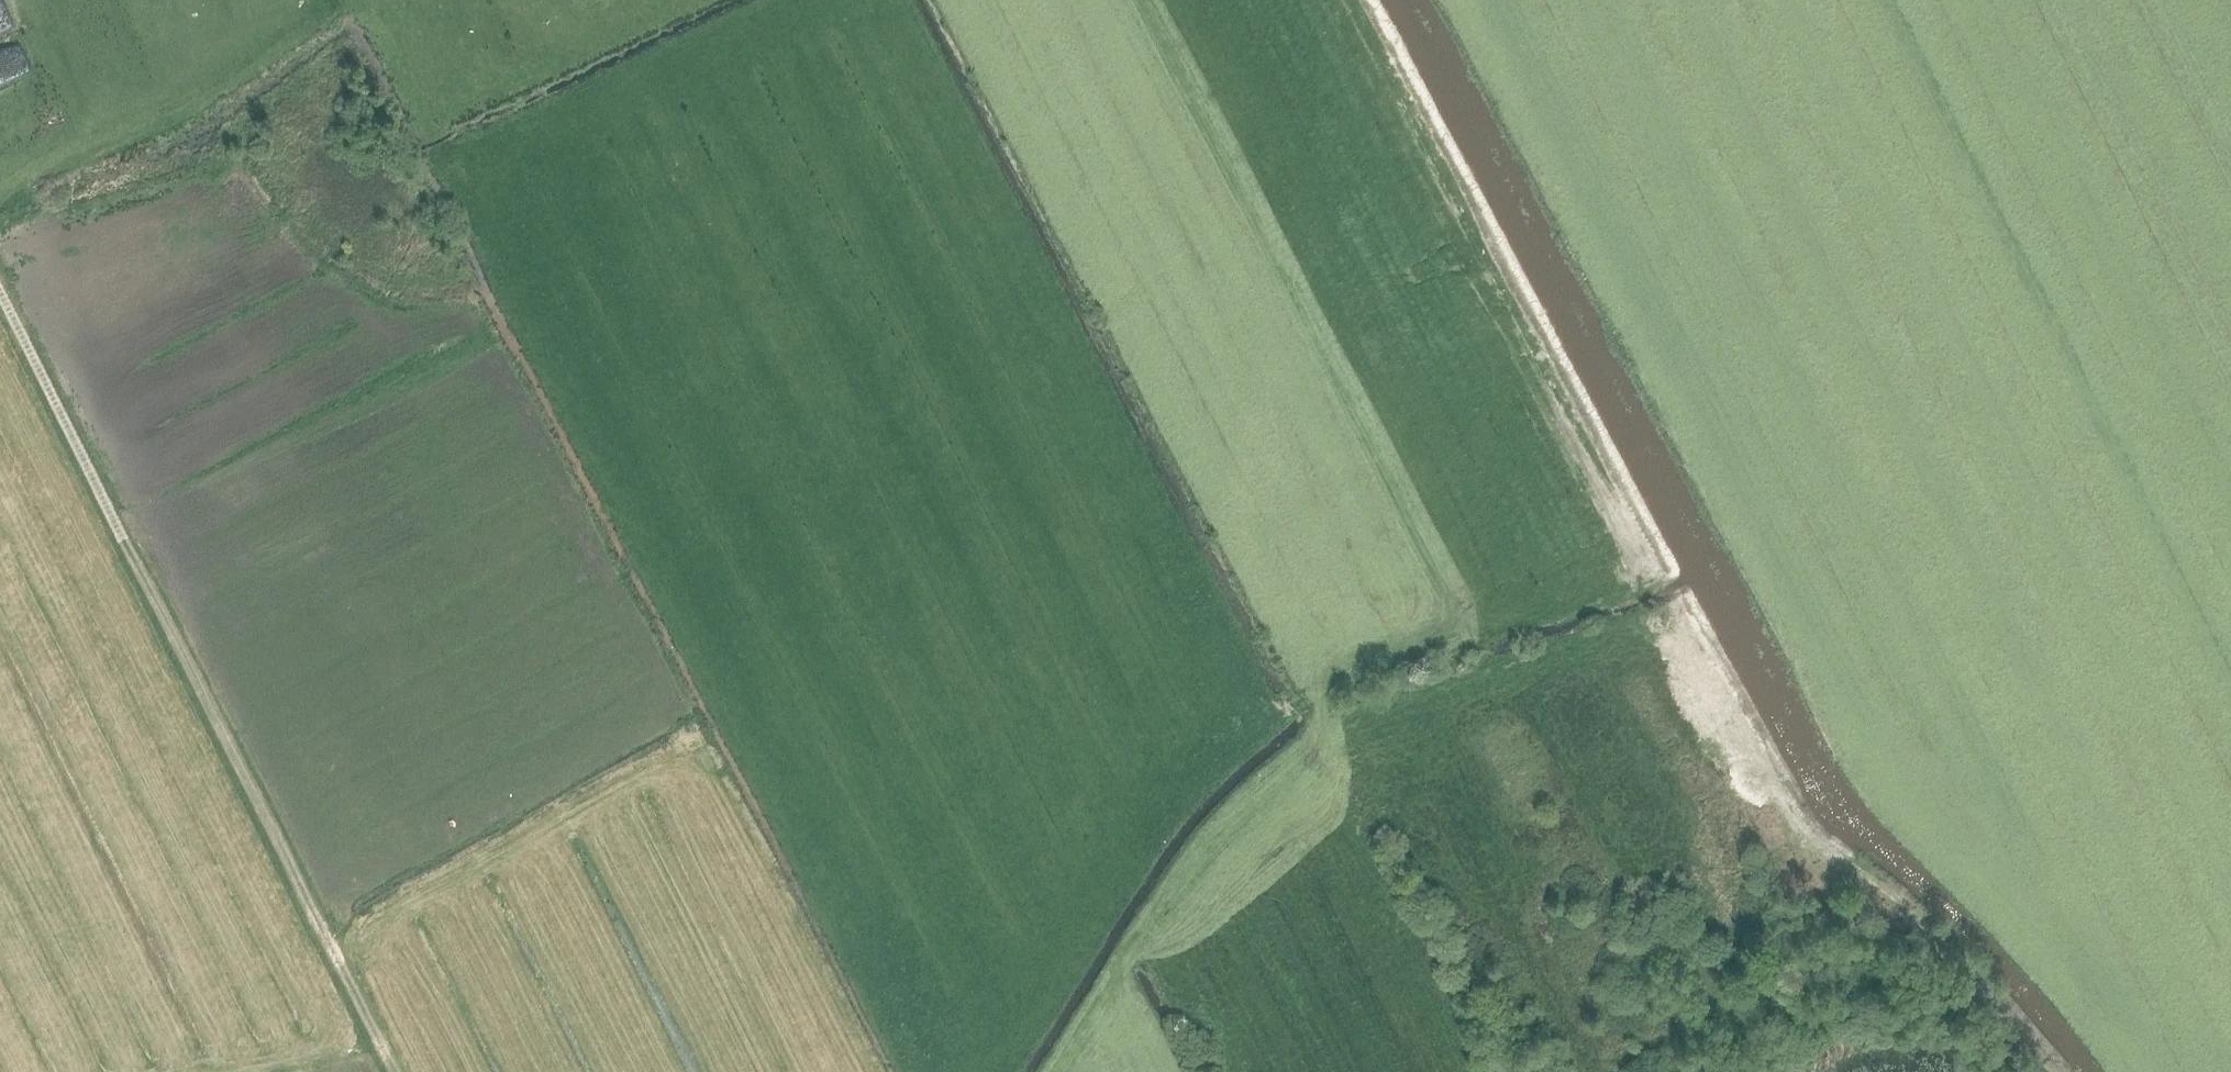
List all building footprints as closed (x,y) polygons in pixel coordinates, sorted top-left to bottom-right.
[(18,27),(7,0),(0,0),(0,33),(18,27)]
